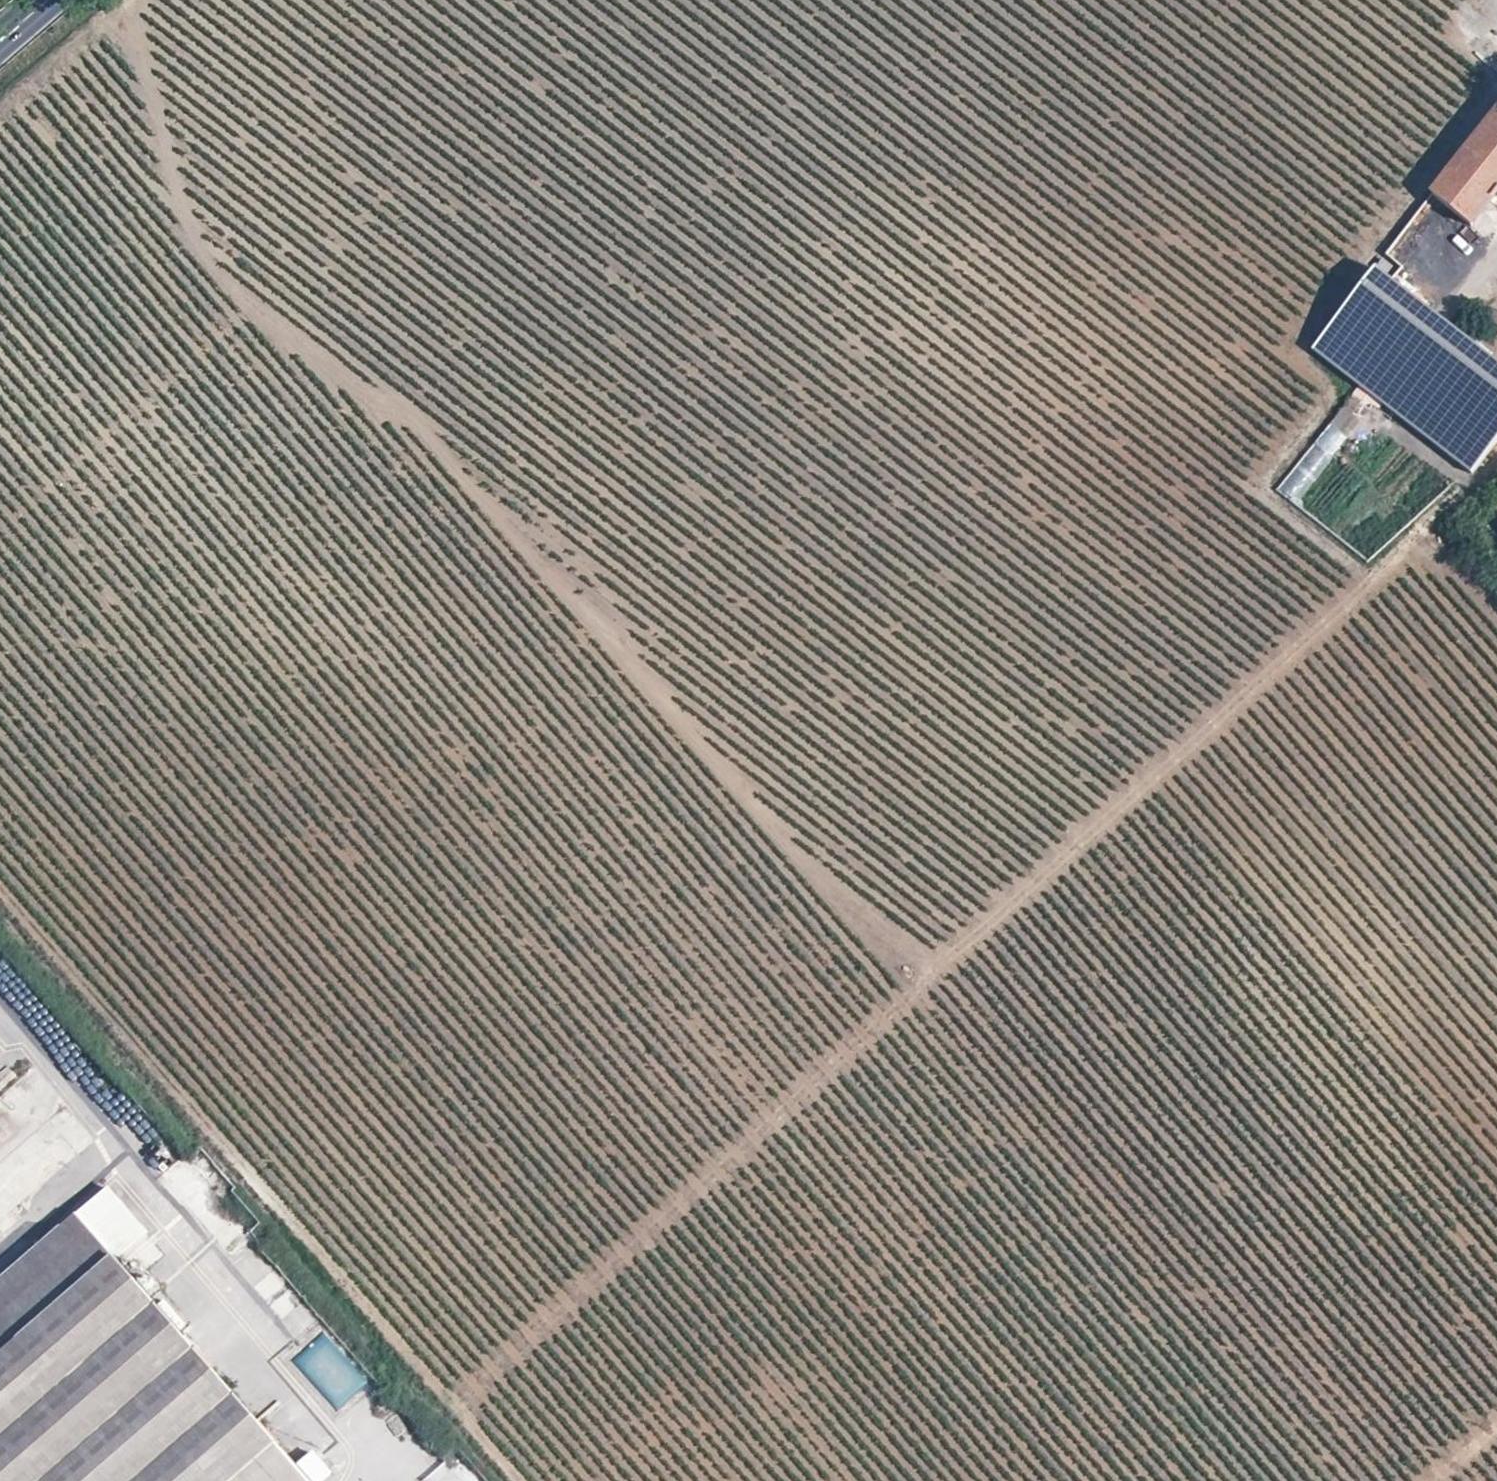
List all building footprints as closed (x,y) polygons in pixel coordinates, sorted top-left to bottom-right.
[(1434,195),(1475,227),(1496,199),(1496,115),(1434,195)] [(1373,270),(1311,351),(1472,475),(1496,442),(1496,366),(1373,270)] [(1328,423),(1345,438),(1370,410),(1353,396),(1328,423)] [(1290,502),(1330,457),(1315,444),(1275,488),(1290,502)] [(0,1286),(0,1288),(42,1333),(119,1266),(77,1219),(0,1286)] [(0,1288),(0,1480),(308,1480),(239,1401),(188,1345),(119,1266),(42,1333),(0,1288)]
